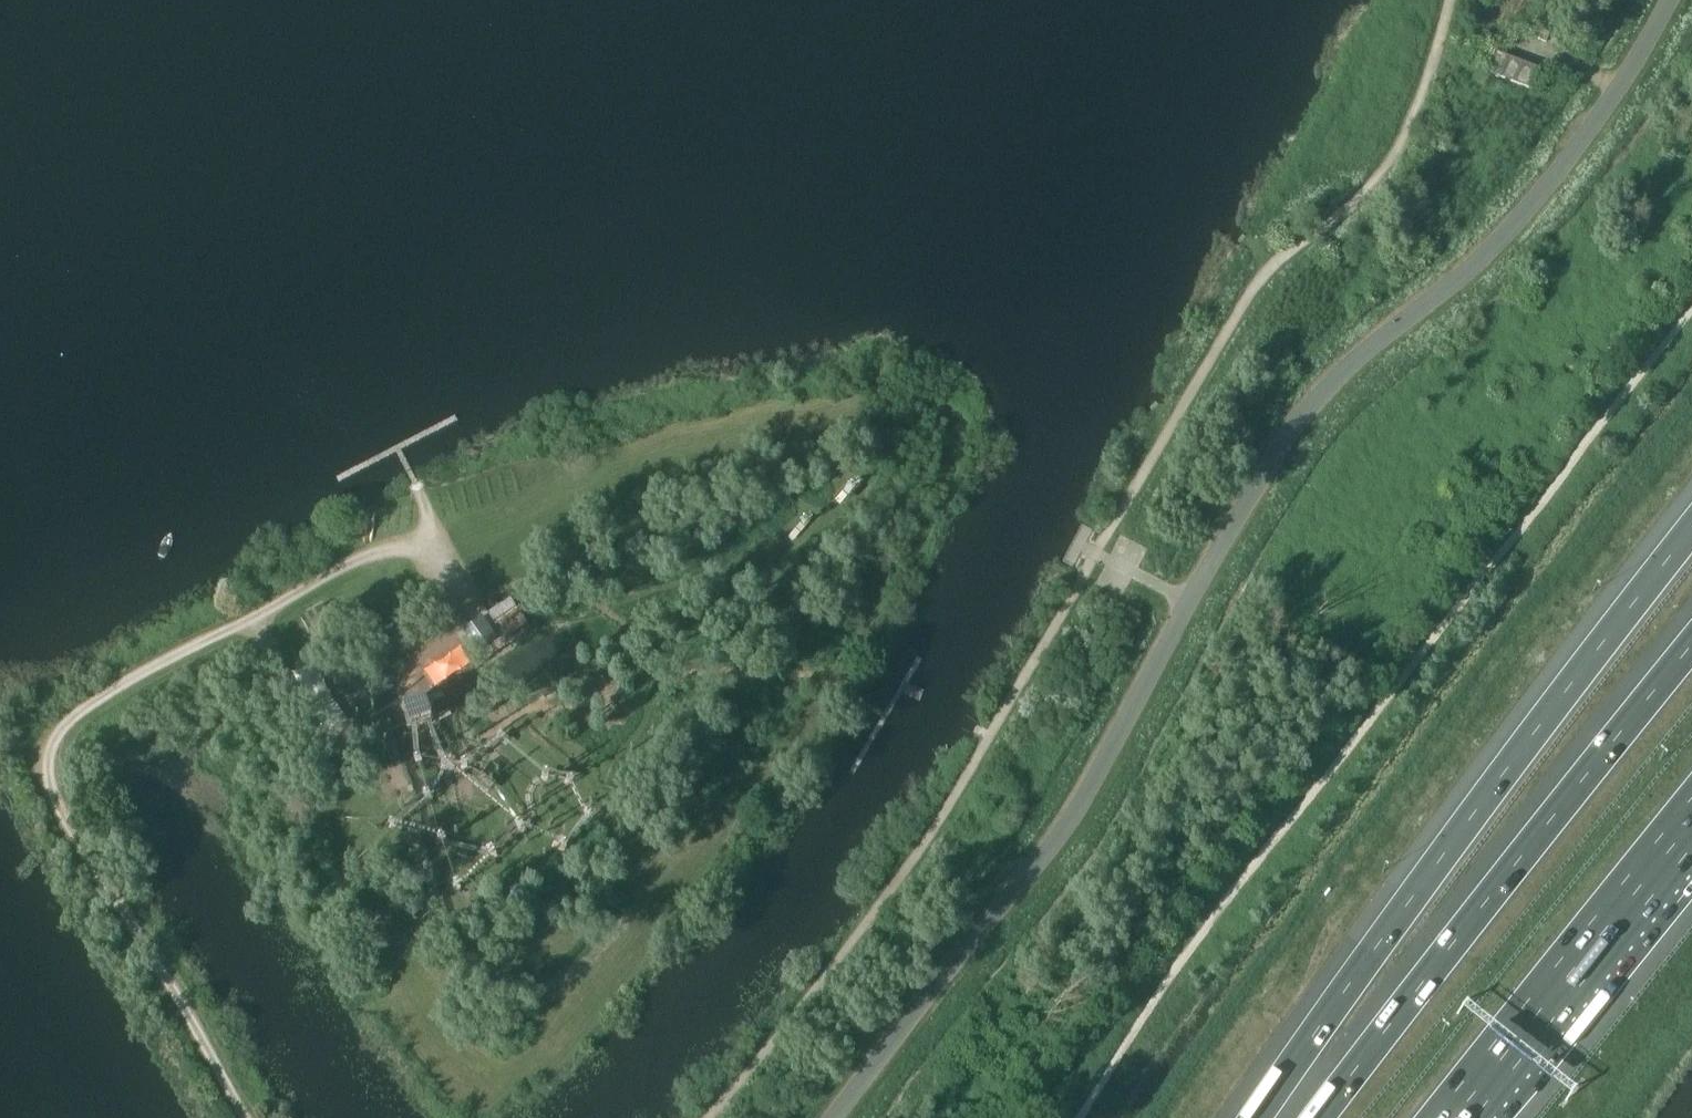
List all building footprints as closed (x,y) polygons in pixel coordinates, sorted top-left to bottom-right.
[(1550,32),(1539,29),(1535,40),(1546,44),(1550,32)] [(1536,67),(1494,51),(1486,72),(1528,88),(1536,67)] [(475,652),(496,638),(480,616),(460,630),(475,652)]
